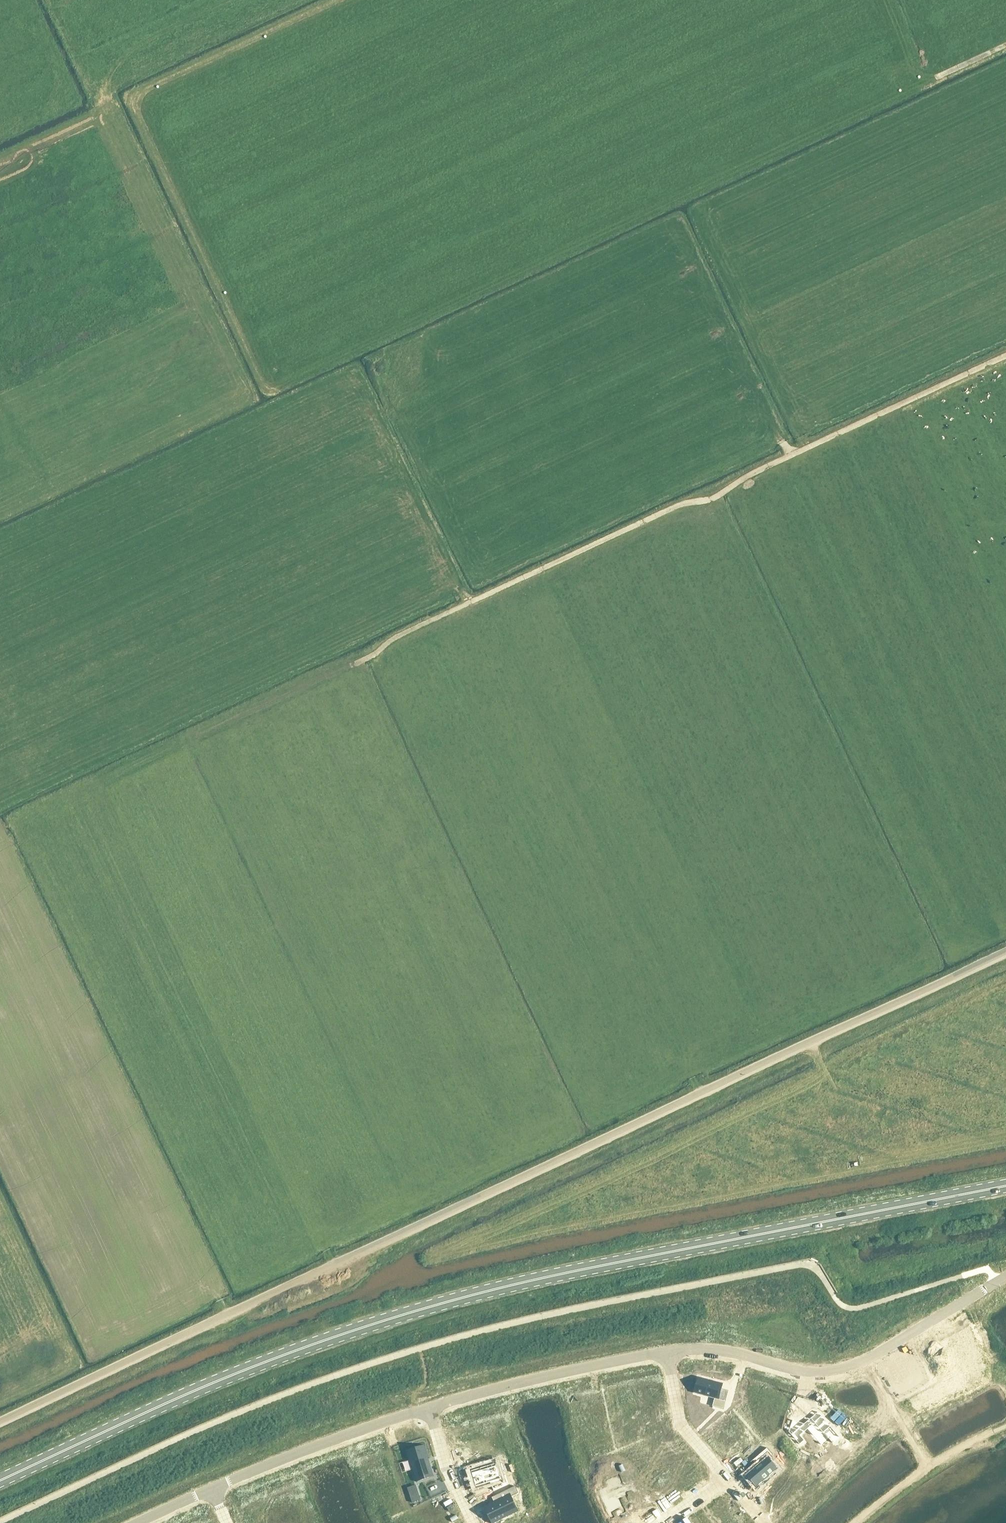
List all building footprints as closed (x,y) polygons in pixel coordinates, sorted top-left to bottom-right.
[(699,1377),(695,1393),(714,1398),(712,1406),(723,1409),(726,1400),(718,1398),(722,1383),(699,1377)] [(792,1420),(788,1432),(799,1445),(811,1435),(821,1445),(828,1439),(833,1444),(840,1437),(818,1411),(804,1424),(792,1420)] [(644,1440),(636,1443),(639,1451),(647,1448),(644,1440)] [(652,1440),(646,1444),(649,1448),(650,1447),(653,1451),(652,1452),(652,1453),(658,1448),(652,1440)] [(663,1455),(659,1458),(665,1467),(669,1464),(676,1475),(690,1466),(672,1441),(659,1450),(663,1455)] [(424,1448),(408,1453),(416,1479),(432,1474),(424,1448)] [(758,1466),(747,1476),(756,1486),(777,1469),(769,1459),(773,1455),(767,1448),(753,1460),(758,1466)] [(493,1450),(481,1454),(483,1459),(494,1456),(493,1450)] [(496,1463),(470,1471),(475,1487),(489,1483),(493,1491),(508,1485),(502,1463),(496,1464),(496,1463)] [(516,1476),(511,1478),(514,1485),(519,1483),(516,1476)] [(609,1487),(600,1491),(608,1511),(621,1505),(618,1497),(625,1495),(617,1476),(607,1481),(609,1487)] [(415,1485),(407,1488),(412,1503),(420,1500),(415,1485)] [(511,1497),(517,1494),(513,1487),(491,1498),(493,1502),(496,1507),(486,1512),(492,1522),(493,1522),(518,1511),(511,1497)] [(730,1515),(725,1518),(719,1510),(705,1520),(707,1522),(735,1522),(730,1515)]
